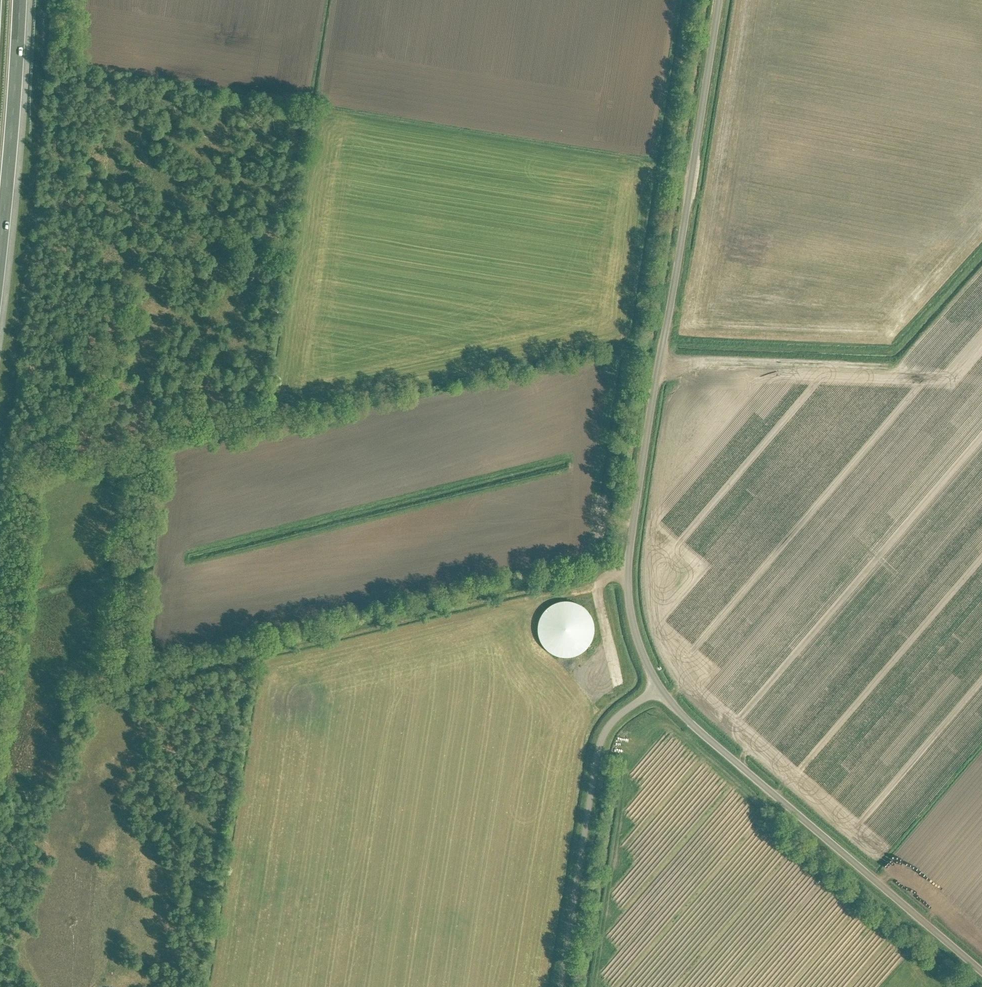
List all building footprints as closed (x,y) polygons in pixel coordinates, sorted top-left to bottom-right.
[(595,631),(596,623),(594,614),(590,607),(584,601),(576,598),(568,597),(560,598),(552,602),(546,609),(543,616),(542,625),(543,633),(548,640),(554,646),(561,650),(570,651),(578,649),(585,645),(591,639),(595,631)]
